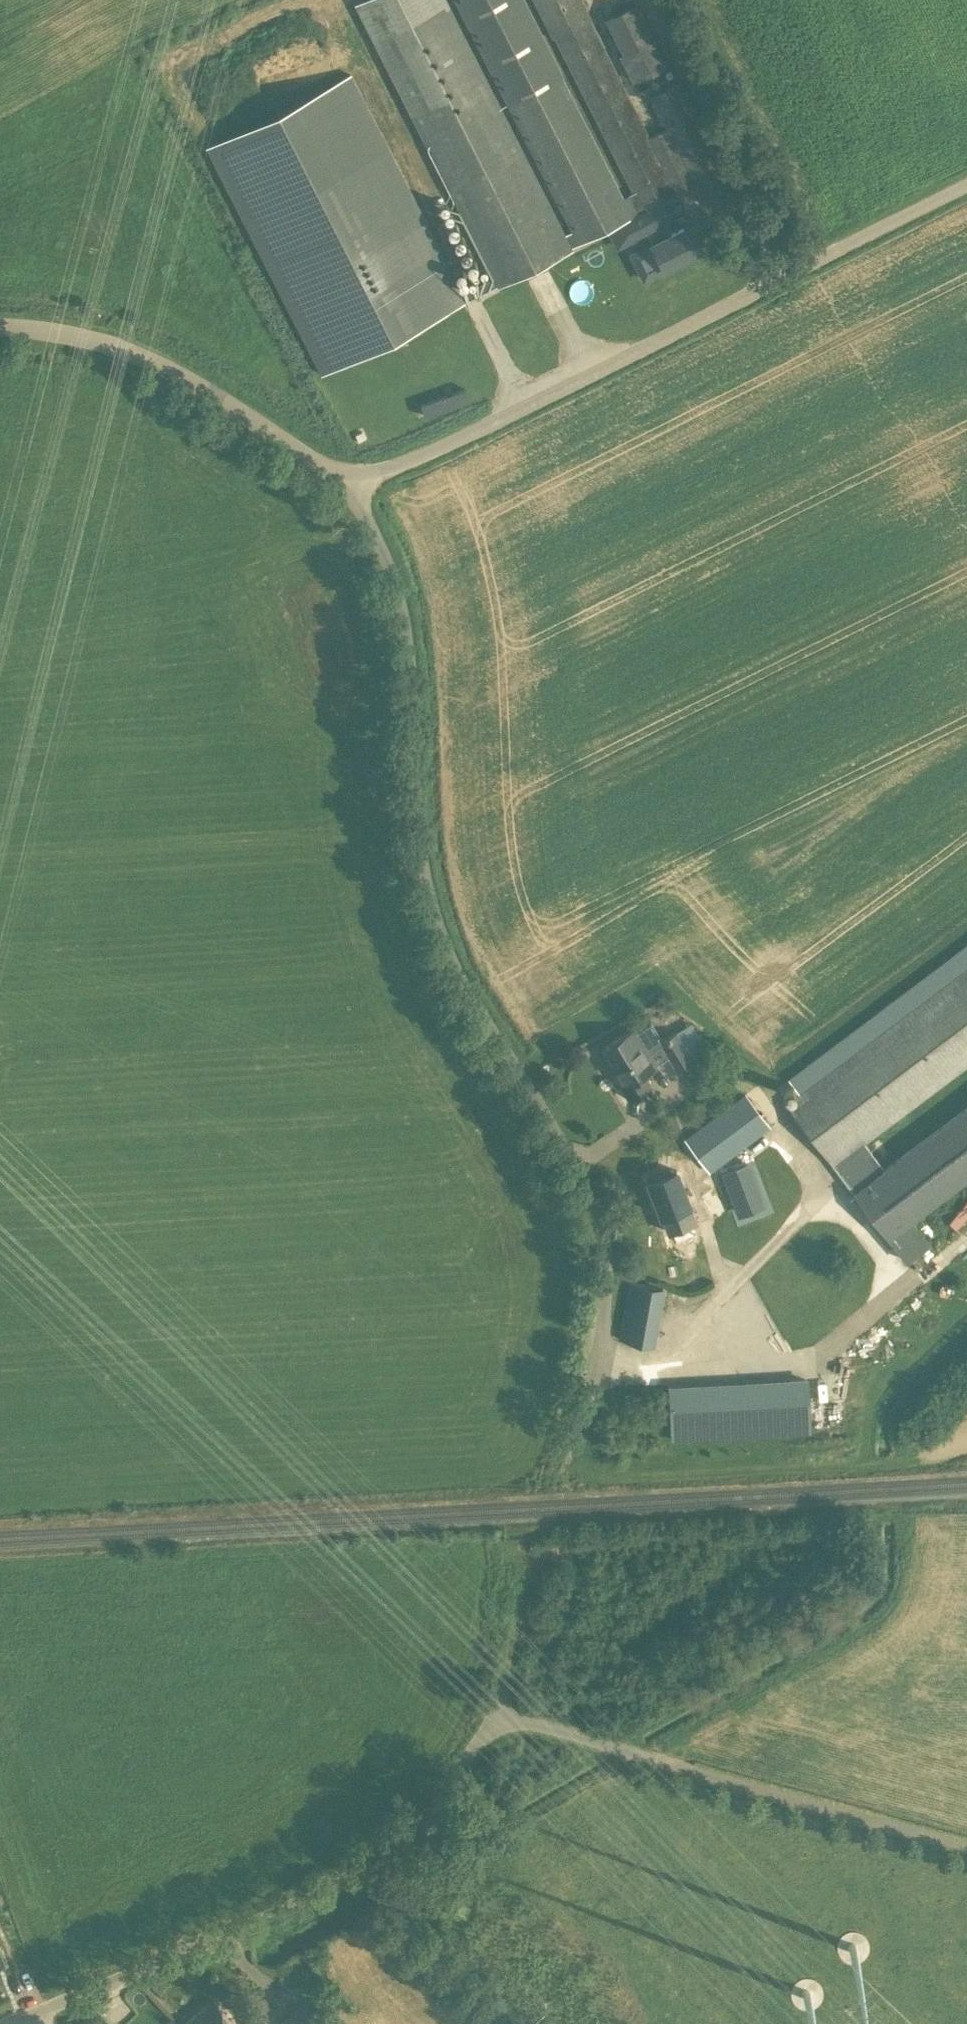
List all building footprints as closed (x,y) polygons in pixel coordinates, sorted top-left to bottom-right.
[(575,244),(452,0),(367,0),(345,11),(486,289),(575,244)] [(610,15),(638,80),(673,65),(644,0),(610,15)] [(325,374),(470,303),(357,73),(209,146),(228,184),(242,178),(322,340),(311,345),(325,374)] [(655,206),(626,219),(626,220),(606,230),(616,249),(646,233),(652,244),(631,255),(644,279),(664,269),(695,253),(682,227),(669,234),(655,206)] [(450,400),(408,420),(413,432),(455,412),(450,400)] [(785,1102),(906,1262),(930,1244),(913,1219),(966,1178),(966,1104),(883,1167),(864,1142),(966,1064),(966,943),(787,1078),(798,1092),(785,1102)] [(691,1058),(675,1031),(661,1040),(651,1023),(636,1032),(633,1027),(603,1046),(616,1068),(613,1071),(629,1098),(650,1085),(643,1074),(656,1066),(654,1063),(669,1055),(676,1067),(691,1058)] [(770,1126),(745,1092),(684,1138),(709,1172),(770,1126)] [(748,1163),(723,1173),(738,1212),(763,1202),(748,1163)] [(674,1170),(648,1180),(667,1230),(672,1229),(676,1240),(693,1233),(689,1222),(694,1220),(674,1170)] [(958,1226),(966,1216),(966,1200),(950,1219),(958,1226)] [(664,1288),(628,1282),(618,1338),(655,1345),(664,1288)] [(765,1380),(667,1386),(668,1397),(670,1435),(670,1440),(768,1435),(810,1433),(807,1378),(765,1380)] [(848,1946),(848,1947),(848,1949),(849,1950),(850,1951),(852,1952),(853,1952),(855,1951),(856,1950),(857,1949),(857,1947),(857,1945),(856,1944),(855,1943),(853,1942),(851,1943),(850,1943),(849,1944),(848,1946)] [(801,1992),(801,1994),(802,1995),(802,1997),(804,1998),(805,1998),(807,1998),(808,1998),(809,1997),(810,1995),(811,1994),(811,1992),(810,1991),(809,1990),(808,1989),(806,1989),(805,1989),(803,1990),(802,1991),(801,1992)] [(211,1998),(181,2023),(233,2023),(211,1998)]
